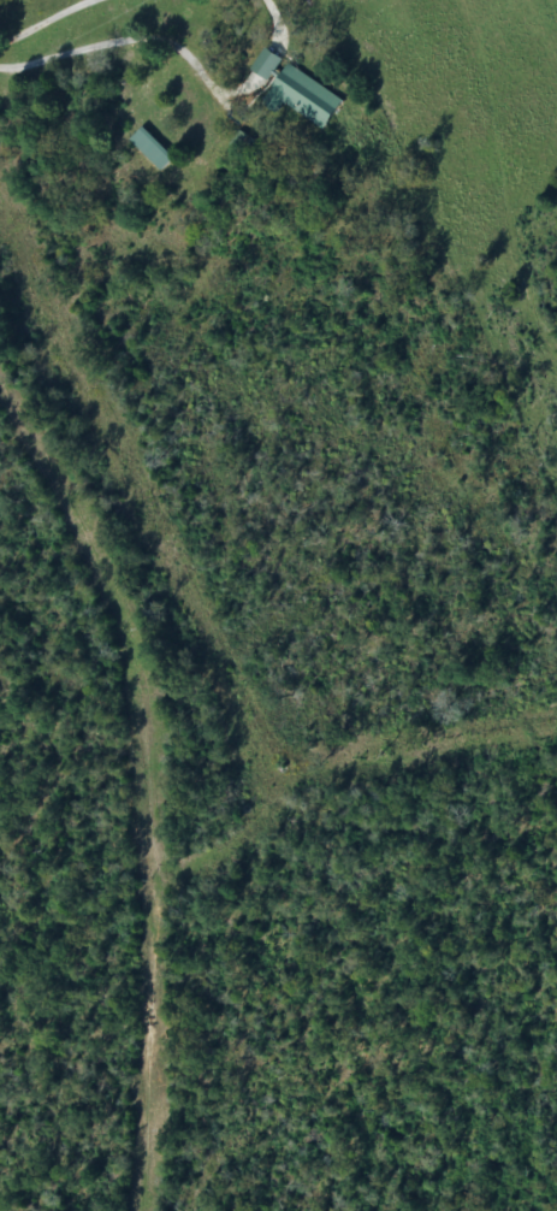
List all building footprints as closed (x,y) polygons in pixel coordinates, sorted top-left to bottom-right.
[(285,60),(268,49),(254,72),(272,82),(285,60)] [(346,101),(290,66),(264,106),(280,116),(286,105),(327,131),(346,101)] [(132,141),(162,172),(176,160),(146,128),(132,141)]
